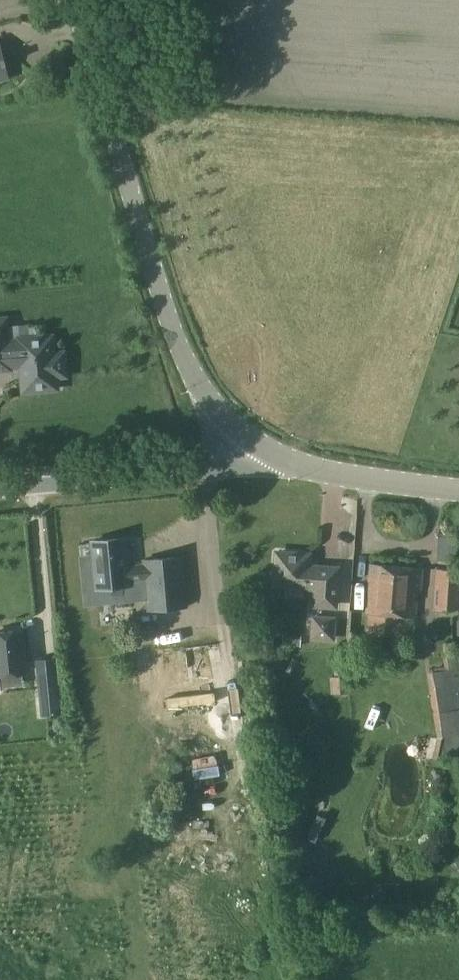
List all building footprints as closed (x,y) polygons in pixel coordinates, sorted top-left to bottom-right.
[(10,77),(0,42),(0,80),(10,77)] [(0,319),(0,369),(10,368),(9,359),(21,358),(24,391),(57,388),(56,376),(66,375),(64,352),(54,353),(52,336),(20,339),(20,340),(8,341),(6,319),(0,319)] [(128,566),(125,538),(94,541),(98,587),(129,584),(129,580),(145,579),(148,610),(188,606),(183,556),(143,560),(144,565),(128,566)] [(277,553),(275,585),(316,588),(315,604),(335,606),(337,569),(308,567),(309,555),(277,553)] [(372,565),(369,611),(414,615),(416,589),(421,589),(422,569),(372,565)] [(437,569),(434,606),(458,608),(458,571),(437,569)] [(336,642),(338,617),(313,615),(311,640),(336,642)] [(21,630),(0,632),(0,675),(25,673),(21,630)] [(455,642),(443,644),(444,653),(443,654),(446,671),(429,674),(439,738),(433,737),(430,757),(441,758),(458,756),(458,670),(455,642)] [(59,689),(56,657),(36,660),(37,666),(42,665),(43,675),(38,675),(39,691),(59,689)]
